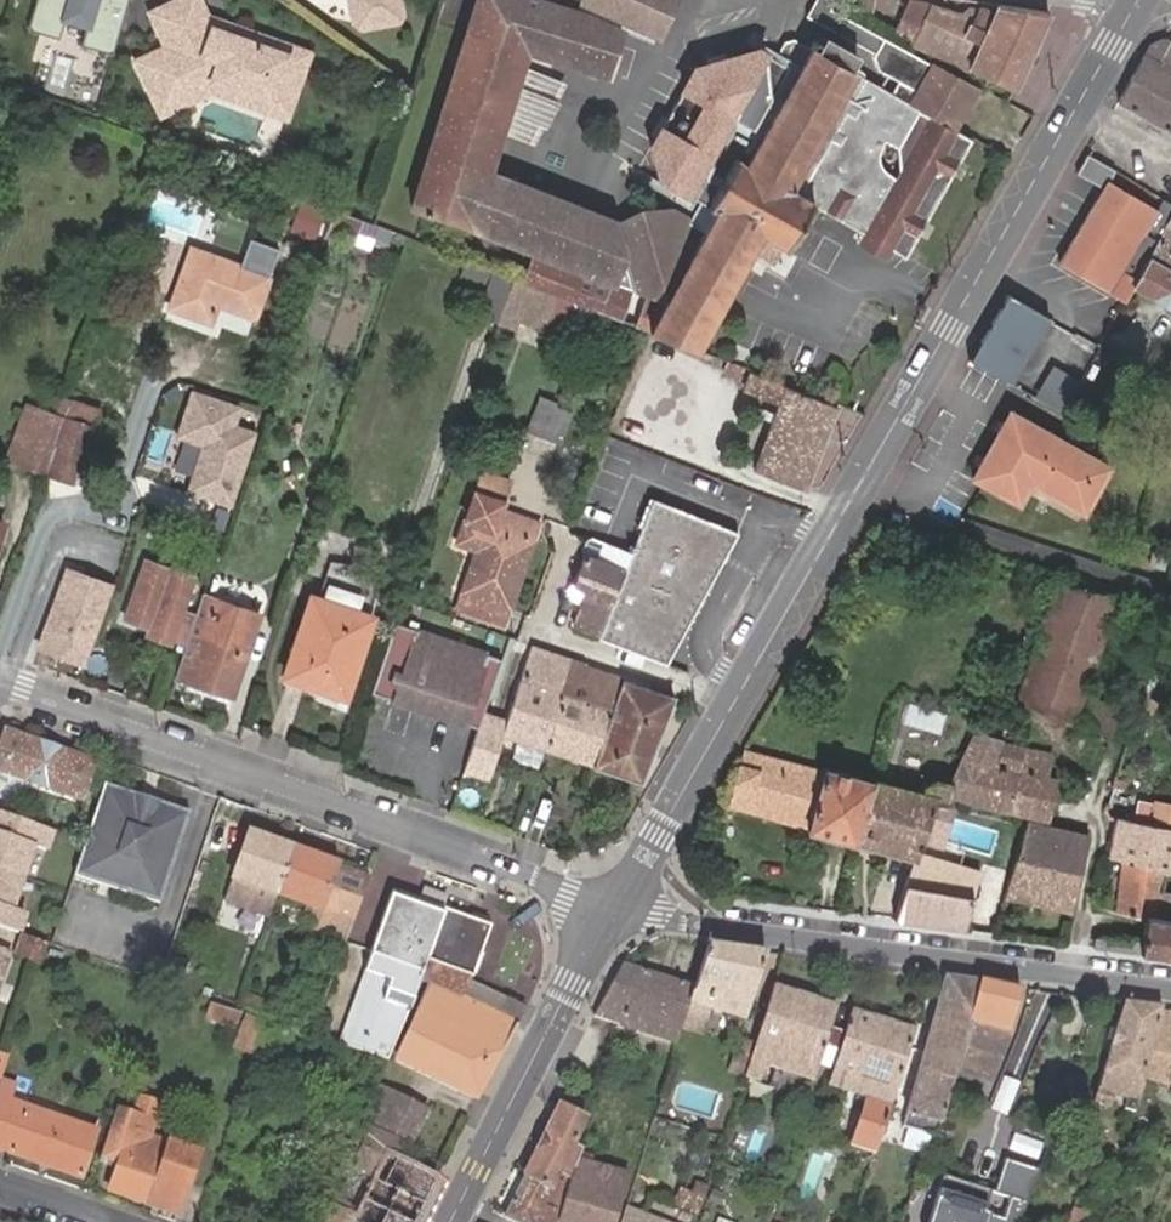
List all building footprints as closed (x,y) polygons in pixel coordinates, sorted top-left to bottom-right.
[(148,12),(165,46),(135,62),(151,91),(167,83),(173,95),(211,78),(271,99),(279,74),(290,43),(204,13),(198,0),(171,0),(148,12)] [(351,17),(360,21),(390,15),(397,4),(396,0),(347,0),(351,17)] [(411,206),(471,223),(487,171),(496,139),(518,68),(524,49),(602,73),(617,27),(641,39),(649,43),(658,40),(667,21),(664,13),(656,9),(636,0),(586,0),(581,10),(580,12),(542,0),(470,0),(461,30),(411,206)] [(580,12),(586,0),(542,0),(580,12)] [(656,9),(664,13),(670,0),(636,0),(656,9)] [(884,34),(832,6),(822,0),(820,0),(810,18),(874,52),(884,34)] [(994,2),(991,9),(975,4),(965,13),(915,0),(896,34),(1015,86),(1049,10),(994,2)] [(652,331),(695,349),(759,235),(786,249),(810,205),(862,234),(889,248),(905,258),(971,138),(910,103),(911,100),(932,60),(884,34),(874,52),(878,66),(897,77),(894,82),(889,91),(855,71),(849,67),(857,53),(823,34),(819,41),(806,34),(800,44),(781,34),(768,39),(760,51),(750,45),(693,65),(649,144),(657,179),(689,197),(714,210),(705,227),(680,213),(669,207),(639,205),(616,225),(614,219),(487,171),(471,223),(470,227),(536,251),(535,253),(525,281),(543,288),(558,294),(646,329),(652,331)] [(1145,52),(1170,65),(1170,40),(1165,37),(1150,43),(1145,52)] [(1117,101),(1170,131),(1170,65),(1145,52),(1117,101)] [(981,86),(932,60),(911,100),(957,126),(981,86)] [(562,88),(518,68),(496,139),(530,155),(562,88)] [(279,74),(271,99),(211,78),(173,95),(167,83),(151,91),(163,114),(214,91),(284,116),(297,80),(279,74)] [(1059,262),(1124,299),(1132,285),(1170,216),(1108,179),(1114,169),(1087,153),(1076,172),(1101,186),(1059,262)] [(689,197),(680,213),(705,227),(714,210),(689,197)] [(332,205),(327,220),(355,230),(361,216),(332,205)] [(1132,285),(1170,307),(1170,216),(1132,285)] [(883,258),(889,248),(862,234),(857,244),(883,258)] [(270,274),(193,248),(174,306),(215,320),(222,301),(256,313),(270,274)] [(497,320),(503,301),(511,275),(493,268),(465,257),(458,275),(484,286),(476,312),(497,320)] [(513,305),(523,280),(511,275),(503,301),(513,305)] [(523,280),(513,305),(533,312),(543,288),(525,281),(523,280)] [(1011,383),(1050,317),(1008,292),(969,359),(1011,383)] [(1064,413),(1082,378),(1053,363),(1034,398),(1064,413)] [(806,486),(838,406),(749,370),(745,383),(778,397),(751,466),(806,486)] [(239,403),(190,387),(173,437),(199,445),(183,492),(230,508),(256,430),(233,422),(239,403)] [(539,393),(526,430),(558,443),(571,410),(554,403),(555,399),(539,393)] [(56,441),(65,416),(27,404),(9,453),(24,460),(33,433),(56,441)] [(974,478),(1018,503),(1030,484),(1082,513),(1109,465),(1013,410),(1007,407),(969,475),(974,478)] [(47,468),(46,470),(72,479),(91,424),(65,416),(56,441),(47,468)] [(24,460),(47,468),(56,441),(33,433),(24,460)] [(1169,439),(1162,469),(1170,471),(1170,439),(1169,439)] [(451,615),(498,630),(538,522),(490,503),(492,500),(471,492),(453,542),(474,550),(451,615)] [(682,671),(734,528),(653,500),(631,550),(589,533),(572,582),(594,592),(581,631),(598,638),(682,671)] [(317,597),(323,599),(365,613),(378,573),(331,557),(317,597)] [(174,637),(185,641),(190,624),(195,610),(182,606),(192,577),(144,559),(124,616),(149,624),(146,634),(171,642),(174,637)] [(87,662),(113,585),(61,568),(35,645),(87,662)] [(1072,723),(1120,594),(1055,580),(1013,702),(1072,723)] [(194,647),(212,593),(202,590),(195,610),(190,624),(185,641),(184,644),(194,647)] [(184,644),(173,675),(232,695),(260,610),(212,593),(194,647),(184,644)] [(281,674),(345,695),(372,616),(365,613),(323,599),(317,597),(309,594),(281,674)] [(396,621),(371,691),(463,721),(487,652),(396,621)] [(501,734),(545,749),(565,691),(558,688),(568,658),(531,646),(501,734)] [(611,707),(622,679),(583,665),(583,663),(568,658),(558,688),(565,691),(611,707)] [(611,707),(591,764),(638,780),(672,696),(622,679),(611,707)] [(545,749),(591,764),(611,707),(565,691),(545,749)] [(1154,712),(1156,701),(1138,698),(1135,708),(1154,712)] [(873,779),(854,843),(913,858),(933,802),(946,805),(947,801),(947,798),(1047,821),(1058,776),(1049,774),(1053,751),(1024,744),(1004,739),(973,728),(947,781),(933,778),(921,785),(920,791),(873,779)] [(4,729),(0,742),(0,771),(79,798),(92,762),(4,729)] [(821,768),(744,747),(727,806),(806,827),(804,829),(854,843),(873,779),(823,766),(821,768)] [(1134,768),(1118,762),(1113,781),(1128,787),(1134,768)] [(190,812),(105,783),(85,842),(73,875),(159,904),(190,812)] [(477,814),(483,797),(455,787),(449,804),(477,814)] [(17,933),(24,913),(10,908),(32,846),(45,850),(52,831),(0,812),(0,927),(17,933)] [(1168,872),(1170,855),(1170,829),(1114,818),(1106,854),(1121,859),(1168,872)] [(1006,893),(1071,909),(1087,837),(1045,827),(1026,823),(1021,842),(1006,893)] [(268,916),(276,893),(320,909),(312,928),(345,941),(368,877),(248,832),(246,837),(211,825),(198,865),(232,877),(224,900),(268,916)] [(892,917),(961,927),(971,884),(974,871),(913,858),(892,917)] [(1141,951),(1148,916),(1170,920),(1170,891),(1165,889),(1168,872),(1121,859),(1114,911),(1142,919),(1139,940),(1093,935),(1092,944),(1141,951)] [(425,957),(443,909),(392,891),(362,969),(414,988),(417,979),(425,957)] [(491,928),(443,909),(425,957),(472,979),(491,928)] [(1170,955),(1170,920),(1148,916),(1141,951),(1170,955)] [(47,943),(23,935),(15,956),(39,965),(47,943)] [(741,1019),(764,952),(706,944),(693,986),(688,1001),(708,1008),(741,1019)] [(8,951),(0,949),(0,976),(8,951)] [(395,1059),(478,1098),(524,1005),(472,979),(425,957),(417,979),(427,982),(395,1059)] [(186,970),(170,963),(164,977),(181,983),(186,970)] [(612,1022),(675,1044),(681,1024),(688,1001),(693,986),(622,963),(593,1015),(612,1022)] [(387,1057),(414,988),(362,969),(337,1039),(387,1057)] [(246,977),(236,1006),(257,1013),(262,998),(247,993),(252,980),(246,977)] [(933,1133),(934,1130),(947,1093),(953,1076),(955,1069),(978,982),(943,978),(903,1124),(933,1133)] [(1019,988),(978,982),(955,1069),(990,1080),(1019,988)] [(748,1067),(745,1076),(758,1080),(765,1065),(810,1080),(835,1005),(774,986),(754,1048),(748,1067)] [(701,1030),(708,1008),(688,1001),(681,1024),(701,1030)] [(1132,1112),(1132,1110),(1141,1080),(1160,1009),(1160,1008),(1123,1003),(1093,1103),(1109,1107),(1111,1098),(1125,1102),(1123,1109),(1132,1112)] [(241,1015),(210,1004),(206,1017),(236,1028),(241,1015)] [(1141,1080),(1170,1087),(1170,1011),(1160,1009),(1141,1080)] [(849,1144),(874,1152),(914,1030),(852,1010),(826,1086),(862,1097),(858,1115),(849,1144)] [(254,1052),(264,1023),(245,1017),(236,1046),(254,1052)] [(263,1038),(256,1056),(279,1065),(285,1051),(316,1062),(322,1043),(267,1024),(263,1038)] [(748,1067),(754,1048),(738,1043),(732,1061),(748,1067)] [(0,1049),(0,1078),(9,1052),(0,1049)] [(0,1080),(0,1150),(79,1177),(95,1129),(9,1099),(14,1085),(0,1080)] [(413,1146),(429,1113),(379,1088),(370,1126),(406,1143),(413,1146)] [(154,1122),(160,1105),(141,1098),(135,1115),(154,1122)] [(570,1179),(576,1159),(580,1148),(574,1144),(586,1117),(556,1103),(523,1172),(553,1189),(559,1175),(570,1179)] [(135,1115),(116,1109),(100,1157),(117,1163),(107,1190),(148,1205),(166,1149),(148,1142),(150,1135),(154,1122),(135,1115)] [(421,1206),(436,1176),(400,1157),(406,1143),(370,1126),(362,1140),(352,1135),(343,1152),(353,1158),(347,1168),(368,1179),(352,1211),(326,1201),(318,1221),(413,1221),(421,1206)] [(175,1214),(197,1151),(150,1135),(148,1142),(166,1149),(148,1205),(175,1214)] [(1004,1158),(993,1191),(942,1174),(926,1221),(1020,1221),(1030,1199),(1039,1171),(1004,1158)] [(557,1221),(558,1221),(613,1221),(626,1174),(576,1159),(570,1179),(561,1208),(557,1221)] [(340,1165),(326,1201),(352,1211),(368,1179),(347,1168),(340,1165)] [(518,1221),(557,1221),(561,1208),(546,1203),(553,1189),(523,1172),(502,1215),(518,1221)] [(624,1205),(619,1221),(667,1221),(624,1205)]
